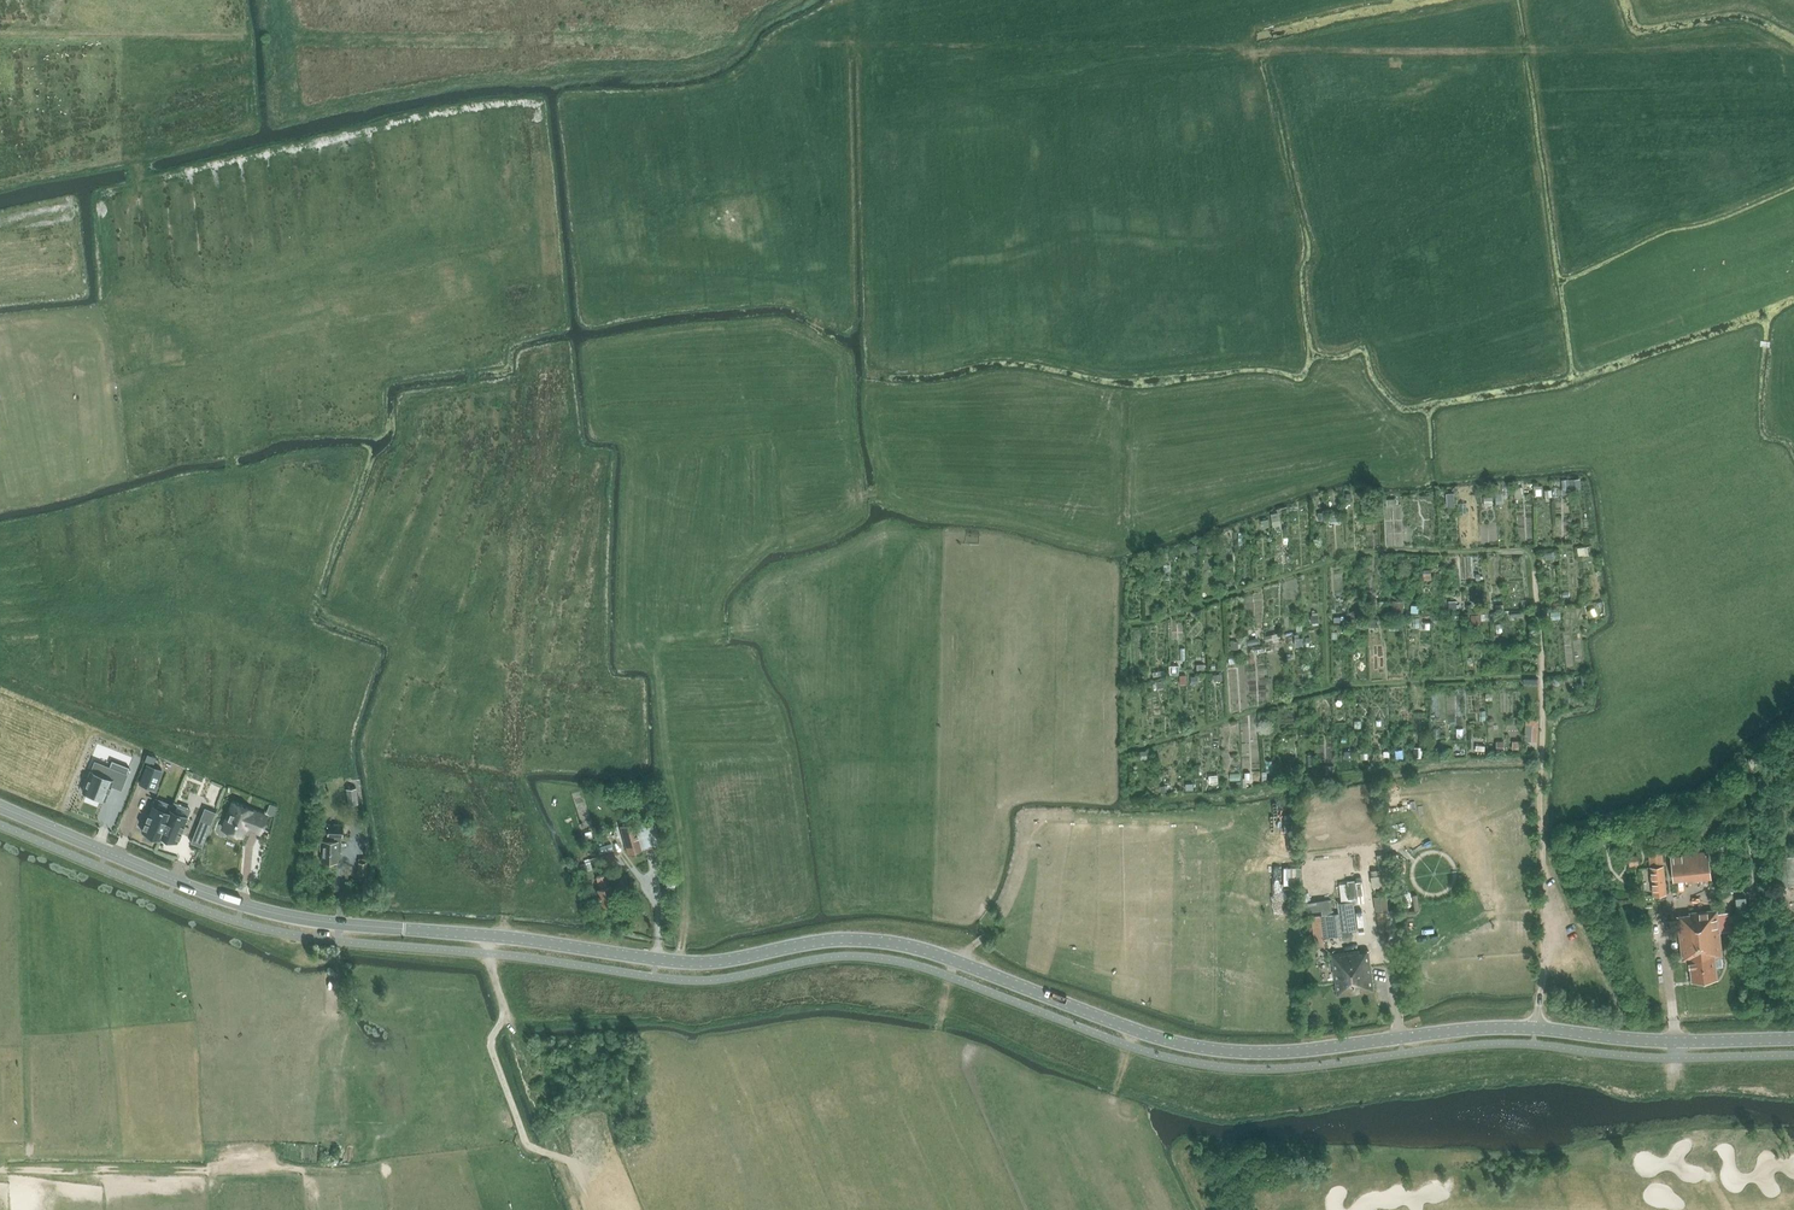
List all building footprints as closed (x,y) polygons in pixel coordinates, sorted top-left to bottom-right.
[(1579,479),(1569,479),(1569,489),(1580,488),(1579,479)] [(1522,487),(1514,488),(1515,498),(1522,497),(1522,487)] [(1453,494),(1446,494),(1446,507),(1454,506),(1453,494)] [(1492,497),(1484,497),(1484,506),(1493,505),(1492,497)] [(1456,600),(1449,601),(1449,609),(1457,609),(1456,600)] [(1392,601),(1390,610),(1402,612),(1404,603),(1392,601)] [(1594,608),(1587,611),(1590,617),(1597,615),(1594,608)] [(1471,614),(1471,622),(1481,621),(1481,619),(1486,619),(1491,619),(1491,613),(1471,614)] [(1272,635),(1266,636),(1267,643),(1274,642),(1272,635)] [(1524,740),(1532,741),(1534,724),(1525,723),(1524,740)] [(1497,751),(1505,751),(1504,740),(1496,741),(1497,751)] [(1141,750),(1142,759),(1152,757),(1151,749),(1141,750)] [(147,754),(144,761),(154,764),(156,757),(147,754)] [(1747,759),(1749,770),(1766,768),(1764,757),(1747,759)] [(105,799),(111,784),(121,788),(130,766),(112,759),(109,767),(96,761),(92,770),(91,770),(83,790),(105,799)] [(1275,771),(1274,760),(1265,760),(1266,771),(1262,772),(1262,779),(1267,779),(1267,771),(1275,771)] [(146,765),(139,783),(155,790),(162,771),(146,765)] [(347,789),(348,805),(358,804),(357,788),(347,789)] [(260,833),(266,816),(233,803),(223,829),(241,836),(245,827),(260,833)] [(160,837),(161,835),(160,834),(168,813),(162,811),(163,809),(160,808),(159,810),(152,807),(142,831),(160,837)] [(191,843),(202,847),(216,812),(205,807),(191,843)] [(177,841),(187,817),(180,815),(180,813),(177,812),(177,813),(169,810),(168,813),(160,834),(161,835),(177,841)] [(631,815),(633,821),(641,850),(654,847),(646,818),(644,818),(642,812),(631,815)] [(641,850),(633,821),(621,825),(629,854),(641,850)] [(341,846),(342,836),(342,825),(318,824),(318,835),(328,836),(327,836),(327,841),(320,841),(319,851),(322,851),(321,861),(337,862),(338,846),(341,846)] [(611,843),(598,847),(600,854),(613,850),(611,843)] [(1649,851),(1654,895),(1667,893),(1662,849),(1649,851)] [(614,851),(601,855),(604,865),(604,866),(617,862),(614,851)] [(1672,856),(1674,881),(1711,877),(1708,852),(1672,856)] [(1628,857),(1630,867),(1639,865),(1638,855),(1628,857)] [(358,861),(358,874),(367,874),(367,861),(358,861)] [(613,872),(601,876),(597,877),(600,889),(598,889),(603,907),(616,903),(611,886),(616,885),(613,872)] [(1371,876),(1372,887),(1373,886),(1388,884),(1391,884),(1389,873),(1371,876)] [(368,886),(360,886),(361,895),(368,895),(368,886)] [(1377,910),(1377,912),(1387,910),(1387,909),(1386,897),(1376,898),(1377,910)] [(1746,908),(1745,897),(1735,898),(1736,909),(1746,908)] [(1303,903),(1298,903),(1300,913),(1303,912),(1321,910),(1322,914),(1331,912),(1331,908),(1332,908),(1330,899),(1303,903)] [(1339,902),(1340,913),(1327,915),(1330,936),(1342,935),(1342,932),(1355,930),(1351,901),(1339,902)] [(1399,935),(1395,909),(1377,912),(1380,937),(1399,935)] [(1729,909),(1718,910),(1690,913),(1690,915),(1678,916),(1683,960),(1690,959),(1692,981),(1718,979),(1716,957),(1723,956),(1720,932),(1732,931),(1729,909)] [(1311,916),(1316,947),(1328,945),(1323,914),(1311,916)] [(1351,933),(1347,932),(1344,934),(1343,937),(1345,940),(1348,941),(1352,939),(1353,936),(1351,933)] [(1331,953),(1337,995),(1374,989),(1369,949),(1359,951),(1359,949),(1331,953)] [(552,1131),(565,1154),(571,1150),(559,1127),(552,1131)]
